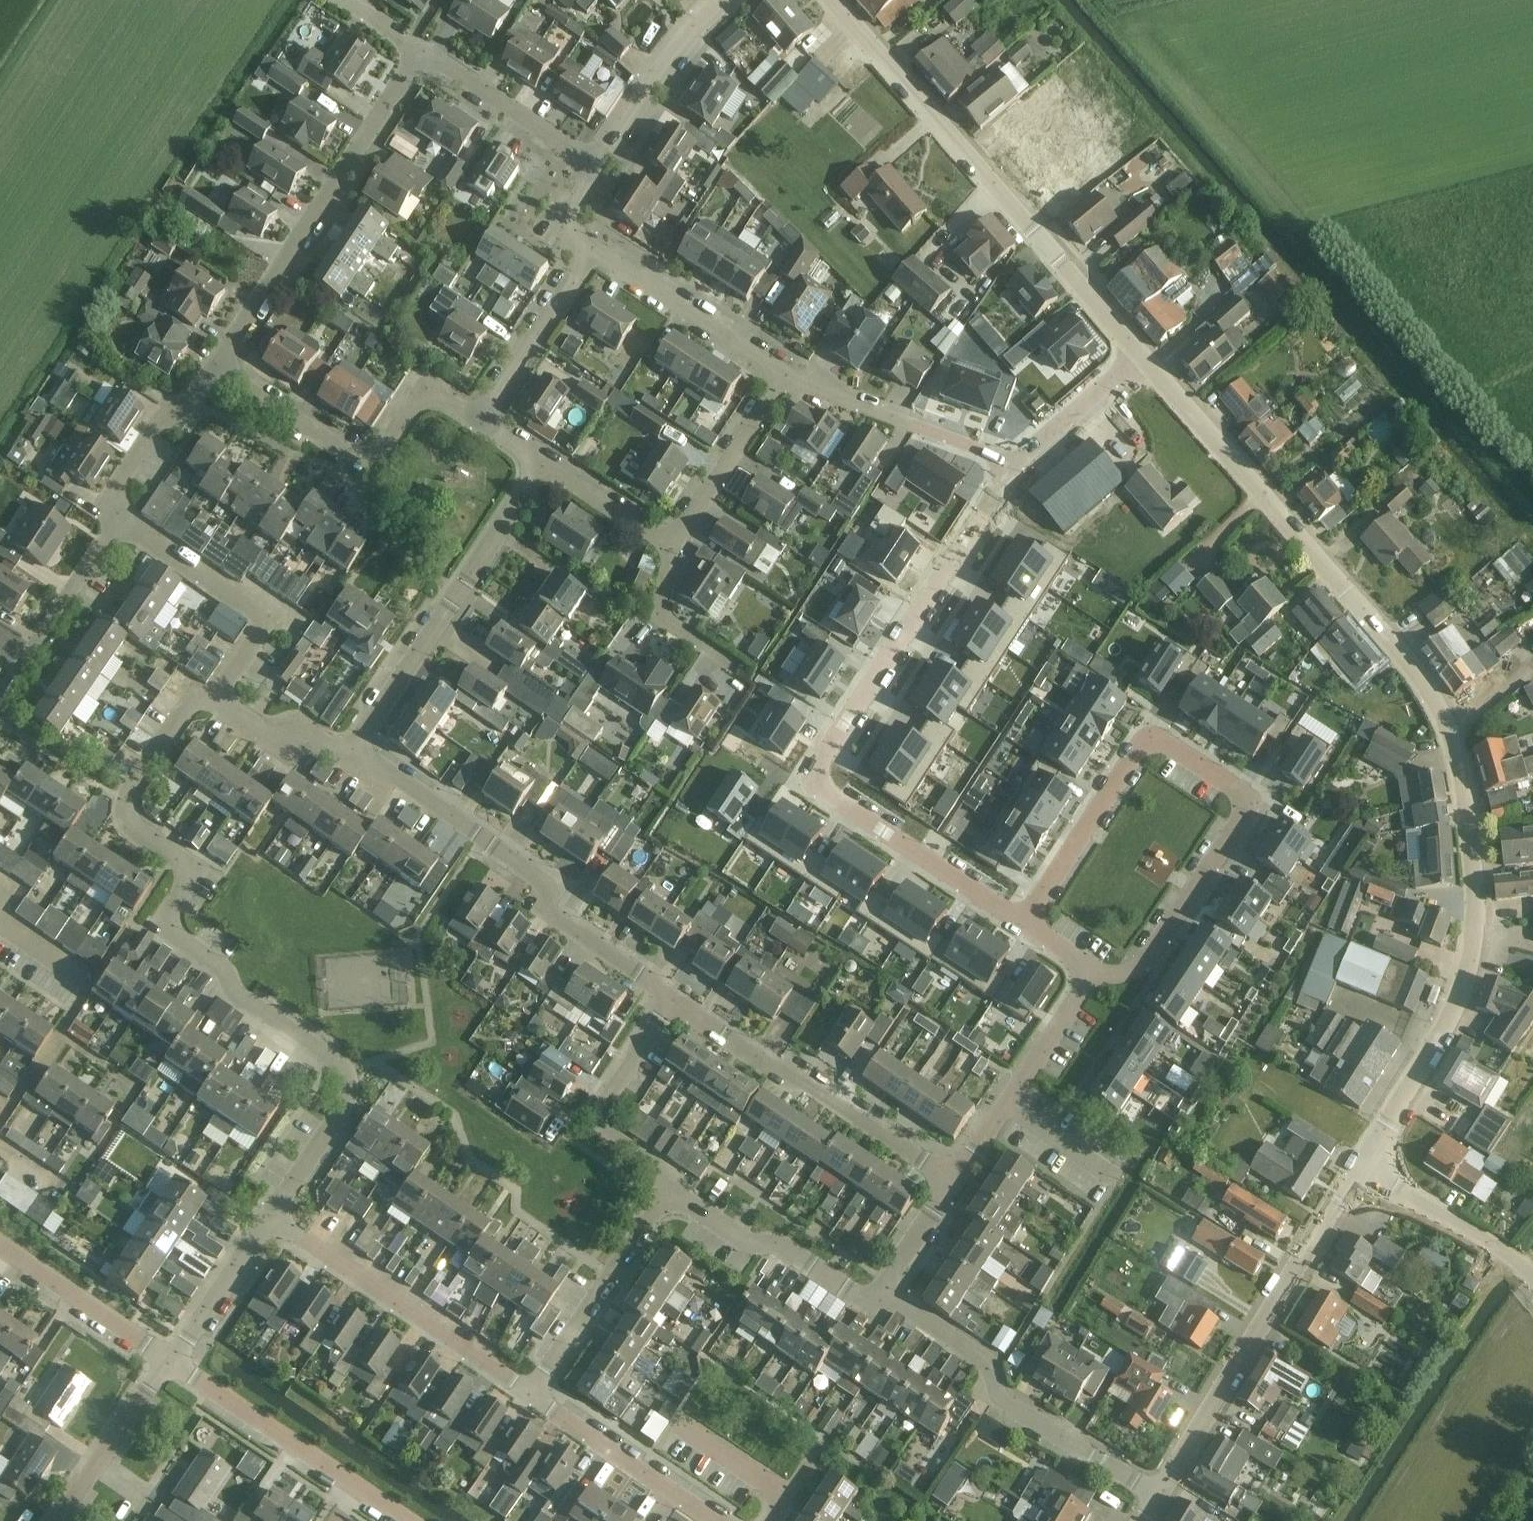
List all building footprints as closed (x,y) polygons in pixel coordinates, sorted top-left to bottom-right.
[(422,12),(430,0),(404,0),(422,12)] [(510,12),(492,0),(463,0),(450,19),(465,29),(467,26),(491,41),(510,12)] [(556,3),(567,13),(579,0),(559,0),(556,3)] [(577,7),(588,16),(601,0),(583,0),(577,7)] [(616,11),(625,0),(602,0),(616,11)] [(798,43),(813,29),(794,8),(791,10),(782,0),(777,0),(776,1),(775,0),(774,0),(772,2),(773,4),(756,19),(769,34),(786,53),(798,43)] [(916,0),(855,0),(873,20),(876,18),(885,27),(916,0)] [(978,7),(972,0),(956,0),(943,11),(957,26),(978,7)] [(556,21),(561,13),(550,6),(545,14),(556,21)] [(561,13),(556,21),(566,28),(571,20),(561,13)] [(501,66),(518,77),(543,40),(517,23),(505,41),(513,47),(501,66)] [(601,43),(612,52),(623,39),(612,29),(601,43)] [(731,31),(717,43),(727,54),(741,41),(731,31)] [(346,36),(335,53),(329,61),(314,51),(299,73),(312,82),(329,93),(330,91),(328,91),(335,81),(352,92),(361,79),(360,78),(365,70),(366,71),(376,56),(367,50),(368,48),(363,45),(362,47),(346,36)] [(994,37),(966,62),(944,37),(914,64),(949,103),(1007,51),(994,37)] [(632,47),(623,39),(612,52),(620,60),(632,47)] [(543,40),(518,77),(536,89),(547,72),(555,60),(561,51),(543,40)] [(1016,68),(1032,55),(1022,44),(1006,57),(1016,68)] [(593,55),(597,58),(603,62),(608,55),(597,48),(593,55)] [(280,55),(276,61),(282,65),(286,59),(280,55)] [(608,55),(603,62),(614,69),(618,62),(608,55)] [(570,112),(589,83),(580,77),(585,70),(568,59),(557,75),(566,81),(553,100),(570,112)] [(797,76),(793,73),(783,64),(759,89),(773,102),(777,98),(778,99),(777,101),(798,120),(815,101),(820,105),(840,83),(814,60),(801,75),(799,74),(797,76)] [(277,65),(268,79),(270,80),(298,98),(307,85),(296,77),(277,65)] [(712,127),(737,88),(726,80),(709,69),(693,93),(690,91),(680,106),(712,127)] [(996,73),(963,100),(957,105),(979,132),(1018,99),(996,73)] [(607,119),(629,86),(617,78),(607,95),(589,83),(570,112),(588,124),(596,112),(607,119)] [(1089,106),(1114,135),(1134,118),(1109,89),(1089,106)] [(285,124),(293,130),(287,138),(305,150),(310,142),(321,149),(337,123),(320,113),(301,99),(285,124)] [(438,104),(419,132),(457,158),(478,126),(464,116),(461,119),(438,104)] [(271,128),(244,110),(239,107),(230,120),(262,141),(271,128)] [(668,124),(657,142),(685,161),(695,145),(697,143),(702,135),(700,133),(692,128),(690,127),(685,135),(682,133),(668,124)] [(1028,184),(1059,157),(1031,125),(1000,151),(1028,184)] [(704,127),(700,133),(702,135),(703,135),(704,136),(728,152),(737,142),(721,132),(720,135),(715,132),(714,133),(704,127)] [(1126,156),(1113,139),(1103,147),(1116,164),(1126,156)] [(659,181),(679,194),(686,183),(675,176),(685,161),(657,142),(645,160),(664,172),(659,181)] [(290,159),(266,143),(249,169),(273,185),(289,196),(307,170),(290,159)] [(513,156),(512,155),(496,144),(468,186),(488,200),(497,187),(505,192),(519,171),(511,165),(513,161),(514,161),(514,160),(514,159),(514,158),(514,157),(513,156)] [(398,216),(410,197),(419,203),(434,181),(410,165),(398,157),(386,176),(383,174),(368,196),(384,208),(398,216)] [(1056,217),(1071,204),(1084,193),(1065,171),(1068,168),(1059,157),(1028,184),(1056,217)] [(452,191),(467,168),(454,160),(439,182),(452,191)] [(708,176),(715,180),(722,170),(715,165),(708,176)] [(901,233),(911,225),(925,212),(889,169),(876,180),(866,168),(842,189),(853,202),(865,192),(901,233)] [(209,180),(224,190),(231,179),(217,169),(209,180)] [(1185,175),(1166,191),(1174,200),(1193,184),(1185,175)] [(672,205),(679,194),(659,181),(653,189),(634,176),(623,194),(651,213),(661,197),(672,205)] [(715,180),(708,176),(701,186),(709,191),(715,180)] [(734,188),(742,197),(748,190),(740,182),(734,188)] [(224,209),(230,214),(229,216),(245,227),(261,238),(278,214),(261,203),(245,192),(245,193),(238,188),(234,189),(228,198),(228,202),(224,209)] [(217,227),(226,214),(188,189),(180,202),(217,227)] [(750,205),(756,198),(748,190),(742,197),(750,205)] [(705,196),(696,191),(690,199),(699,205),(705,196)] [(733,193),(728,203),(736,206),(741,196),(733,193)] [(640,231),(651,214),(651,213),(623,194),(611,212),(640,231)] [(1065,220),(1086,245),(1118,220),(1097,194),(1065,220)] [(1110,235),(1121,249),(1160,219),(1148,204),(1110,235)] [(771,226),(781,215),(774,208),(764,218),(771,226)] [(364,209),(352,228),(394,256),(399,248),(382,237),(389,226),(364,209)] [(781,215),(771,226),(779,234),(795,249),(804,237),(790,223),(781,215)] [(688,221),(682,217),(675,229),(681,232),(688,221)] [(977,279),(1015,246),(991,219),(969,237),(972,240),(956,254),(977,279)] [(715,240),(721,230),(708,221),(702,222),(679,257),(697,269),(715,240)] [(861,225),(851,233),(861,244),(871,235),(861,225)] [(352,228),(340,246),(365,263),(372,251),(389,262),(394,256),(352,228)] [(681,232),(675,229),(668,239),(674,242),(681,232)] [(732,251),(738,241),(721,230),(715,240),(697,269),(713,279),(732,251)] [(485,286),(513,244),(494,231),(483,248),(477,257),(488,264),(477,281),(485,286)] [(179,246),(175,244),(160,234),(152,247),(170,259),(179,246)] [(804,335),(815,318),(831,295),(804,277),(815,261),(824,267),(827,263),(819,255),(803,240),(781,274),(796,283),(774,316),(804,335)] [(749,262),(755,252),(738,241),(732,251),(713,279),(730,291),(749,262)] [(1231,242),(1211,257),(1222,273),(1232,285),(1252,270),(1243,257),(1231,242)] [(503,298),(531,255),(513,244),(485,286),(491,290),(502,274),(513,280),(502,297),(503,298)] [(328,264),(370,292),(375,284),(358,273),(365,263),(340,246),(328,264)] [(1159,346),(1174,333),(1187,321),(1172,304),(1190,288),(1156,249),(1123,276),(1108,289),(1159,346)] [(748,302),(766,274),(773,263),(755,252),(749,262),(730,291),(748,302)] [(531,255),(503,298),(510,302),(521,286),(532,293),(549,268),(531,255)] [(931,315),(937,307),(951,292),(913,259),(893,281),(931,315)] [(160,284),(169,271),(157,262),(147,274),(160,284)] [(370,292),(328,264),(316,283),(341,299),(349,287),(365,298),(370,292)] [(450,289),(458,276),(442,265),(433,279),(450,289)] [(226,292),(209,281),(189,267),(171,294),(176,297),(168,309),(179,317),(195,328),(203,316),(208,319),(226,292)] [(126,286),(141,296),(152,279),(137,269),(126,286)] [(1031,269),(1008,288),(1035,319),(1057,299),(1051,292),(1051,291),(1042,280),(1041,280),(1031,269)] [(129,312),(137,299),(139,296),(140,296),(141,296),(126,286),(115,303),(129,312)] [(893,287),(886,296),(894,303),(902,294),(893,287)] [(446,288),(430,311),(452,325),(441,342),(469,360),(466,365),(467,365),(487,334),(476,326),(485,314),(446,288)] [(636,322),(623,313),(625,310),(600,293),(579,325),(617,351),(636,322)] [(854,297),(838,321),(827,338),(837,344),(831,353),(858,371),(869,354),(886,328),(860,310),(865,304),(854,297)] [(1236,299),(1211,320),(1224,336),(1249,315),(1236,299)] [(137,319),(154,330),(138,355),(153,366),(170,377),(188,350),(184,347),(191,336),(166,320),(170,315),(149,301),(137,319)] [(980,318),(971,326),(980,336),(989,328),(980,318)] [(1041,327),(1023,343),(1033,354),(1038,350),(1057,372),(1063,368),(1070,375),(1089,359),(1082,351),(1094,341),(1074,318),(1051,338),(1041,327)] [(289,330),(284,337),(283,336),(282,337),(272,331),(259,351),(269,357),(264,364),(281,375),(307,336),(295,328),(289,330)] [(1201,385),(1216,372),(1248,344),(1234,328),(1220,340),(1214,333),(1180,361),(1201,385)] [(1108,356),(1116,337),(1103,331),(1094,349),(1108,356)] [(673,374),(692,346),(674,335),(656,363),(673,374)] [(307,336),(281,375),(300,387),(304,380),(313,386),(327,366),(318,360),(318,359),(316,358),(321,351),(319,344),(307,336)] [(917,390),(928,373),(934,364),(901,342),(882,370),(905,386),(907,383),(917,390)] [(1001,342),(992,350),(998,357),(1007,349),(1001,342)] [(80,343),(75,351),(86,358),(91,351),(87,348),(80,343)] [(673,374),(690,385),(709,357),(692,346),(673,374)] [(725,368),(709,357),(690,385),(706,396),(707,396),(725,368)] [(345,361),(338,372),(337,373),(327,366),(313,386),(324,393),(320,400),(336,411),(362,372),(345,361)] [(572,363),(565,373),(576,380),(582,370),(572,363)] [(706,396),(700,406),(711,413),(715,414),(719,414),(722,411),(724,408),(743,380),(725,368),(707,396),(706,396)] [(65,382),(71,386),(78,375),(72,371),(65,382)] [(955,371),(943,400),(989,418),(993,407),(1005,412),(1017,382),(1002,376),(998,387),(955,371)] [(362,372),(336,411),(355,423),(357,420),(367,426),(371,429),(387,406),(380,401),(372,396),(373,395),(371,394),(375,387),(374,381),(362,372)] [(523,412),(546,428),(569,393),(546,377),(523,412)] [(65,382),(49,405),(64,415),(79,392),(71,386),(65,382)] [(1221,400),(1238,419),(1243,414),(1254,427),(1240,440),(1260,462),(1287,438),(1290,435),(1276,420),(1250,391),(1242,382),(1221,400)] [(598,414),(599,412),(606,403),(607,404),(616,390),(608,385),(602,394),(585,383),(575,398),(598,414)] [(103,407),(132,427),(143,410),(114,390),(103,407)] [(668,424),(641,407),(616,390),(607,404),(659,438),(668,424)] [(1309,417),(1313,413),(1319,408),(1306,392),(1295,401),(1309,417)] [(642,401),(652,408),(657,400),(647,394),(642,401)] [(661,414),(666,406),(657,400),(652,408),(661,414)] [(802,405),(782,436),(796,445),(799,441),(821,456),(840,427),(817,411),(815,414),(802,405)] [(103,407),(91,426),(120,445),(132,427),(103,407)] [(49,422),(34,412),(27,423),(31,425),(42,432),(55,441),(64,427),(51,418),(49,422)] [(676,423),(685,430),(690,422),(681,416),(676,423)] [(685,430),(695,436),(700,429),(690,422),(685,430)] [(1310,444),(1319,436),(1307,423),(1298,431),(1310,444)] [(27,438),(34,442),(35,443),(42,432),(31,425),(25,434),(28,436),(27,438)] [(65,447),(102,472),(113,455),(85,436),(88,431),(79,426),(65,447)] [(841,462),(863,477),(849,499),(861,506),(883,473),(872,466),(887,443),(864,427),(841,462)] [(190,484),(199,490),(224,453),(204,439),(186,466),(197,474),(190,484)] [(1029,495),(1063,534),(1058,539),(1081,558),(1082,556),(1094,562),(1100,553),(1090,547),(1091,545),(1073,526),(1124,482),(1089,442),(1029,495)] [(632,453),(621,470),(635,479),(663,498),(663,496),(676,477),(678,478),(688,462),(660,444),(655,451),(647,445),(638,458),(632,453)] [(1332,457),(1340,467),(1352,457),(1352,456),(1356,452),(1350,444),(1346,448),(1344,447),(1332,457)] [(90,490),(102,472),(65,447),(65,448),(63,447),(45,474),(66,487),(71,478),(90,490)] [(1403,447),(1394,455),(1403,466),(1412,459),(1403,447)] [(902,461),(885,488),(898,496),(907,482),(946,508),(965,479),(925,452),(914,469),(902,461)] [(199,490),(219,504),(237,476),(227,469),(233,459),(224,453),(199,490)] [(244,466),(237,476),(219,504),(239,517),(264,480),(244,466)] [(1163,531),(1172,524),(1187,511),(1185,509),(1194,502),(1181,486),(1172,494),(1150,469),(1126,489),(1163,531)] [(761,478),(744,503),(761,514),(778,526),(789,533),(800,516),(789,509),(794,501),(795,500),(778,489),(761,478)] [(1318,521),(1333,509),(1337,506),(1343,501),(1325,479),(1320,483),(1318,481),(1298,497),(1318,522),(1318,521)] [(239,517),(259,531),(285,494),(264,480),(239,517)] [(836,510),(844,498),(825,483),(816,495),(836,510)] [(162,484),(141,515),(162,529),(183,498),(162,484)] [(1384,505),(1394,516),(1413,499),(1403,488),(1384,505)] [(806,490),(798,503),(817,516),(826,503),(806,490)] [(285,494),(259,531),(279,544),(293,522),(304,530),(297,540),(306,547),(332,509),(312,496),(297,517),(286,510),(293,500),(285,494)] [(185,512),(190,503),(183,498),(162,529),(181,542),(191,527),(183,521),(185,512)] [(52,518),(37,506),(27,521),(26,520),(13,539),(0,530),(0,557),(16,568),(25,555),(43,567),(44,566),(42,565),(56,544),(58,545),(69,529),(52,518)] [(547,538),(551,542),(583,562),(602,533),(594,527),(597,524),(583,514),(582,516),(568,506),(547,538)] [(1333,509),(1318,521),(1327,532),(1346,517),(1337,506),(1333,509)] [(869,566),(896,584),(921,546),(899,532),(906,521),(885,507),(871,529),(887,540),(869,566)] [(332,509),(310,542),(322,550),(319,555),(326,560),(351,523),(332,509)] [(1485,509),(1475,518),(1485,530),(1495,521),(1485,509)] [(217,534),(216,533),(205,525),(210,517),(202,511),(191,527),(181,542),(202,556),(217,534)] [(1388,517),(1376,527),(1361,540),(1385,568),(1393,560),(1395,562),(1397,560),(1412,577),(1429,561),(1412,542),(1411,543),(1388,517)] [(754,568),(768,547),(781,556),(788,546),(762,529),(755,540),(726,520),(713,541),(754,568)] [(346,574),(354,563),(365,547),(354,540),(361,529),(351,523),(326,560),(346,574)] [(216,533),(217,534),(202,556),(221,569),(231,554),(223,549),(228,542),(224,539),(230,530),(222,524),(216,533)] [(231,554),(221,569),(240,582),(247,573),(261,552),(241,538),(231,554)] [(839,560),(850,547),(839,538),(828,551),(839,560)] [(1019,543),(1006,562),(1049,591),(1070,559),(1046,543),(1038,555),(1019,543)] [(1493,566),(1509,584),(1532,563),(1532,558),(1520,543),(1493,566)] [(247,573),(268,587),(281,568),(268,559),(269,557),(261,552),(247,573)] [(319,555),(313,564),(320,568),(326,560),(319,555)] [(694,576),(681,595),(709,614),(722,594),(730,599),(747,575),(719,556),(712,567),(701,560),(692,574),(694,576)] [(839,561),(832,572),(839,576),(846,565),(839,561)] [(1006,562),(994,582),(1013,594),(1005,606),(1029,622),(1049,591),(1006,562)] [(1177,564),(1149,589),(1152,593),(1162,583),(1170,592),(1176,598),(1194,580),(1177,564)] [(167,605),(170,600),(181,585),(154,566),(140,586),(167,605)] [(291,593),(300,580),(281,568),(268,587),(287,600),(291,593)] [(13,577),(0,569),(0,613),(3,609),(12,615),(30,588),(13,577)] [(558,573),(541,598),(571,618),(588,594),(608,608),(614,598),(581,575),(574,584),(558,573)] [(1229,635),(1238,645),(1268,617),(1284,604),(1263,581),(1260,584),(1254,578),(1247,583),(1253,590),(1239,602),(1214,574),(1197,588),(1219,612),(1226,606),(1242,623),(1229,635)] [(300,580),(291,593),(300,599),(312,581),(303,576),(300,580)] [(847,608),(836,625),(859,641),(881,607),(873,601),(879,591),(856,576),(839,603),(847,608)] [(637,577),(626,602),(640,609),(652,584),(637,577)] [(1152,593),(1146,599),(1155,608),(1170,592),(1162,583),(1152,593)] [(154,624),(167,605),(140,586),(127,605),(154,624)] [(1426,617),(1448,600),(1440,590),(1418,607),(1426,617)] [(313,624),(304,638),(320,649),(332,632),(334,634),(338,628),(350,637),(371,606),(348,591),(322,630),(313,624)] [(1301,607),(1292,614),(1316,642),(1342,619),(1318,591),(1303,604),(1301,606),(1301,607)] [(1435,630),(1453,616),(1451,614),(1461,607),(1454,597),(1448,601),(1426,618),(1435,630)] [(220,604),(207,623),(233,641),(245,622),(232,612),(220,604)] [(979,604),(966,624),(1009,653),(1029,622),(1005,606),(998,617),(979,604)] [(112,626),(127,636),(127,637),(139,645),(154,624),(127,605),(112,626)] [(557,663),(585,682),(586,682),(593,672),(560,649),(564,643),(556,638),(565,625),(537,605),(522,627),(549,646),(544,654),(555,661),(557,663)] [(619,612),(629,619),(634,612),(624,605),(619,612)] [(350,637),(340,652),(369,672),(383,651),(376,647),(393,622),(371,606),(350,637)] [(631,641),(644,647),(661,612),(648,606),(631,641)] [(1487,638),(1500,628),(1490,617),(1478,627),(1487,638)] [(127,636),(112,626),(101,618),(86,639),(112,658),(127,637),(127,636)] [(1380,662),(1343,620),(1318,642),(1354,685),(1380,662)] [(1260,658),(1283,638),(1267,621),(1244,641),(1260,658)] [(817,645),(792,681),(820,700),(846,662),(824,647),(830,638),(809,624),(802,635),(817,645)] [(966,624),(953,644),(972,656),(964,668),(988,684),(1009,653),(966,624)] [(1420,650),(1440,676),(1472,652),(1453,626),(1420,650)] [(549,668),(555,661),(544,654),(504,627),(489,648),(521,670),(529,658),(545,669),(549,668)] [(1499,658),(1518,643),(1507,628),(1487,643),(1499,658)] [(761,635),(748,654),(759,661),(771,642),(761,635)] [(196,636),(191,643),(204,652),(208,646),(209,645),(196,636)] [(99,678),(112,658),(86,639),(73,659),(99,678)] [(191,643),(185,652),(193,658),(185,669),(195,676),(206,684),(212,676),(221,663),(204,652),(191,643)] [(297,646),(291,654),(292,655),(301,661),(307,652),(297,646)] [(1147,668),(1139,682),(1160,696),(1173,676),(1184,683),(1199,662),(1187,654),(1182,662),(1161,648),(1155,657),(1153,656),(1146,667),(1147,668)] [(1490,670),(1480,657),(1477,659),(1472,652),(1440,676),(1455,697),(1490,670)] [(1085,653),(1077,665),(1085,670),(1093,659),(1085,653)] [(291,654),(276,677),(277,678),(286,684),(302,662),(301,661),(291,654)] [(59,678),(85,697),(99,678),(73,659),(59,678)] [(565,713),(557,724),(589,746),(591,747),(603,729),(583,715),(590,705),(600,689),(644,717),(642,720),(640,727),(644,732),(649,735),(653,729),(658,722),(657,722),(671,702),(662,696),(665,692),(663,691),(673,674),(652,660),(643,674),(620,659),(606,680),(593,672),(586,682),(585,682),(569,705),(570,705),(565,713)] [(1196,690),(1181,712),(1200,724),(1220,692),(1203,681),(1210,670),(1199,662),(1184,683),(1196,690)] [(1250,664),(1246,671),(1256,677),(1260,670),(1250,664)] [(1047,665),(1040,675),(1047,680),(1054,670),(1047,665)] [(938,667),(925,687),(968,715),(988,684),(964,668),(957,679),(938,667)] [(477,700),(480,702),(493,711),(508,690),(476,668),(461,689),(477,700)] [(1115,668),(1106,681),(1114,686),(1122,673),(1115,668)] [(157,670),(151,677),(164,686),(169,679),(157,670)] [(1260,670),(1256,677),(1266,684),(1270,677),(1260,670)] [(552,704),(557,697),(560,692),(531,672),(522,684),(552,704)] [(1040,675),(1034,685),(1041,690),(1047,680),(1040,675)] [(147,684),(159,693),(164,686),(151,677),(147,684)] [(1086,677),(1073,697),(1114,723),(1115,723),(1114,722),(1126,703),(1086,677)] [(45,699),(71,717),(85,697),(59,678),(45,699)] [(320,680),(310,693),(318,698),(327,685),(320,680)] [(432,682),(411,711),(439,730),(459,701),(432,682)] [(552,704),(522,684),(514,696),(544,716),(545,715),(552,704)] [(682,709),(671,702),(657,722),(658,722),(670,730),(675,723),(699,739),(722,704),(697,687),(682,709)] [(925,687),(912,706),(931,719),(924,730),(948,746),(956,733),(946,727),(955,713),(965,719),(968,715),(925,687)] [(1525,692),(1532,706),(1532,687),(1525,692)] [(780,706),(758,740),(783,756),(806,722),(789,711),(796,701),(775,688),(768,699),(780,706)] [(165,712),(175,715),(178,706),(187,709),(190,694),(171,689),(165,712)] [(326,712),(320,720),(331,728),(337,719),(353,697),(352,696),(341,689),(326,712)] [(1200,724),(1199,725),(1217,737),(1218,736),(1239,704),(1220,692),(1200,724)] [(552,704),(565,713),(570,705),(569,705),(557,697),(552,704)] [(1081,703),(1070,720),(1102,742),(1114,723),(1073,697),(1073,698),(1081,703)] [(31,719),(57,736),(58,737),(71,717),(45,699),(31,719)] [(510,723),(493,711),(480,702),(473,712),(503,733),(510,723)] [(552,704),(545,715),(557,724),(565,713),(552,704)] [(1239,704),(1218,736),(1236,747),(1256,716),(1239,704)] [(1028,705),(1022,715),(1028,719),(1035,709),(1028,705)] [(129,709),(124,717),(137,725),(142,718),(129,709)] [(418,759),(430,743),(439,730),(411,711),(391,741),(418,759)] [(1022,715),(1015,725),(1022,729),(1028,719),(1022,715)] [(1256,716),(1236,747),(1253,759),(1267,737),(1279,745),(1293,723),(1281,715),(1273,727),(1256,716)] [(119,724),(132,733),(137,725),(124,717),(119,724)] [(1050,733),(1089,759),(1101,742),(1102,742),(1070,720),(1058,738),(1050,733)] [(149,723),(141,741),(156,748),(164,730),(149,723)] [(1295,755),(1282,775),(1303,789),(1312,776),(1315,778),(1323,767),(1320,765),(1331,748),(1298,727),(1284,748),(1295,755)] [(897,729),(884,748),(928,776),(948,746),(924,730),(917,741),(897,729)] [(1365,756),(1364,758),(1393,774),(1395,779),(1399,782),(1399,780),(1410,779),(1409,771),(1404,768),(1407,763),(1414,748),(1379,729),(1372,744),(1365,756)] [(212,743),(220,748),(229,735),(222,730),(212,743)] [(1050,733),(1037,753),(1076,779),(1089,759),(1050,733)] [(1473,749),(1480,772),(1522,760),(1523,761),(1531,758),(1532,757),(1532,733),(1522,736),(1526,750),(1520,751),(1516,738),(1473,749)] [(236,740),(229,735),(220,748),(227,753),(236,740)] [(196,784),(214,758),(194,744),(175,770),(196,784)] [(614,759),(626,762),(630,749),(617,746),(614,759)] [(884,748),(871,768),(891,781),(883,793),(907,808),(928,776),(884,748)] [(109,764),(114,757),(101,749),(96,756),(109,764)] [(590,749),(581,762),(593,770),(602,757),(590,749)] [(473,755),(452,785),(462,791),(469,782),(483,762),(473,755)] [(251,770),(261,777),(270,764),(261,757),(251,770)] [(196,784),(216,798),(234,772),(214,758),(196,784)] [(1480,772),(1485,793),(1487,793),(1491,808),(1489,808),(1493,820),(1519,813),(1515,801),(1507,803),(1503,788),(1528,781),(1527,778),(1532,776),(1532,758),(1523,761),(1522,760),(1480,772)] [(663,760),(656,770),(671,780),(678,770),(663,760)] [(1039,760),(1019,791),(1059,817),(1072,797),(1053,785),(1061,774),(1039,760)] [(309,775),(317,781),(327,768),(318,762),(309,775)] [(483,762),(469,782),(479,788),(488,775),(493,769),(483,762)] [(266,781),(275,768),(270,764),(261,777),(266,781)] [(537,807),(548,791),(553,784),(526,766),(520,775),(506,766),(487,794),(485,797),(513,816),(525,799),(537,807)] [(13,782),(5,794),(27,809),(45,782),(23,767),(13,782)] [(332,772),(327,768),(317,781),(323,785),(332,772)] [(236,812),(254,786),(234,772),(216,798),(236,812)] [(5,794),(13,782),(0,773),(0,801),(5,794)] [(733,773),(708,812),(732,827),(727,834),(741,843),(742,840),(744,841),(757,822),(743,814),(758,790),(733,773)] [(1399,782),(1404,811),(1445,804),(1441,773),(1420,776),(1420,778),(1410,779),(1399,780),(1399,782)] [(272,801),(293,816),(311,790),(290,775),(273,800),(272,801)] [(488,775),(479,788),(487,794),(496,780),(488,775)] [(981,777),(974,787),(981,792),(987,782),(981,777)] [(65,795),(45,782),(27,809),(46,822),(65,795)] [(272,801),(273,800),(254,786),(236,812),(255,826),(272,801)] [(974,787),(968,797),(974,802),(981,792),(974,787)] [(348,802),(358,809),(367,796),(357,789),(348,802)] [(543,837),(565,852),(593,811),(559,789),(543,812),(555,820),(543,837)] [(293,816),(312,830),(331,804),(311,790),(293,816)] [(1330,820),(1347,804),(1335,790),(1317,806),(1330,820)] [(1008,808),(1007,809),(1048,835),(1047,834),(1059,817),(1019,791),(1019,792),(1027,797),(1016,813),(1008,808)] [(50,840),(57,829),(66,836),(70,831),(85,809),(65,795),(46,822),(39,832),(50,840)] [(372,800),(367,796),(358,809),(363,813),(372,800)] [(941,802),(934,813),(946,820),(953,809),(941,802)] [(331,804),(312,830),(332,844),(351,818),(331,804)] [(1445,804),(1404,811),(1404,812),(1400,813),(1404,832),(1407,832),(1427,830),(1427,829),(1449,826),(1445,804)] [(757,822),(744,841),(775,862),(803,818),(784,806),(771,825),(760,818),(757,822)] [(398,820),(405,825),(414,812),(407,807),(398,820)] [(1007,809),(995,827),(1036,854),(1048,835),(1007,809)] [(593,811),(565,852),(587,867),(599,849),(610,857),(625,836),(636,820),(624,812),(614,826),(593,811)] [(420,816),(414,812),(405,825),(411,830),(420,816)] [(351,818),(332,844),(352,858),(359,848),(371,832),(351,818)] [(803,818),(775,862),(806,882),(821,859),(810,851),(823,831),(803,818)] [(1355,824),(1364,830),(1377,839),(1384,827),(1371,819),(1356,823),(1355,824)] [(371,832),(359,848),(379,862),(398,835),(379,821),(371,832)] [(1282,821),(1269,841),(1299,861),(1312,841),(1282,821)] [(195,825),(183,842),(197,852),(209,835),(195,825)] [(1352,825),(1340,844),(1353,853),(1366,834),(1352,825)] [(995,827),(976,857),(997,871),(1004,861),(1022,873),(1034,854),(1035,854),(1036,854),(995,827)] [(1524,863),(1532,862),(1532,828),(1500,832),(1504,865),(1524,863)] [(1416,889),(1434,887),(1454,886),(1449,831),(1427,833),(1427,830),(1407,832),(1409,863),(1414,863),(1416,889)] [(73,872),(91,846),(70,831),(66,836),(51,858),(73,872)] [(445,834),(436,848),(445,853),(454,840),(445,834)] [(399,876),(418,849),(398,835),(379,862),(399,876)] [(625,836),(610,857),(621,864),(636,843),(625,836)] [(218,837),(207,853),(226,866),(237,850),(218,837)] [(1299,861),(1269,841),(1256,861),(1286,881),(1299,861)] [(11,874),(21,859),(1,846),(0,847),(0,867),(11,874)] [(93,886),(111,859),(91,846),(73,872),(66,882),(86,895),(92,886),(93,886)] [(821,859),(806,882),(837,902),(843,894),(866,859),(846,846),(833,866),(821,859)] [(438,863),(418,849),(399,876),(419,890),(438,863)] [(1164,867),(1180,866),(1179,852),(1162,853),(1164,867)] [(11,874),(32,888),(32,889),(42,874),(21,859),(11,874)] [(93,886),(112,899),(130,872),(111,859),(93,886)] [(866,859),(843,894),(863,907),(857,915),(868,923),(884,899),(873,891),(885,872),(866,859)] [(438,863),(419,890),(428,897),(447,869),(438,863)] [(620,914),(627,903),(639,885),(615,869),(596,898),(620,914)] [(1364,884),(1372,887),(1396,897),(1405,900),(1409,888),(1368,872),(1368,873),(1357,869),(1351,878),(1364,883),(1364,884)] [(112,917),(113,915),(120,905),(132,913),(150,886),(130,872),(112,899),(104,911),(112,917)] [(1495,880),(1497,901),(1532,897),(1532,876),(1495,880)] [(630,922),(653,937),(670,911),(648,896),(654,886),(643,879),(639,885),(627,903),(638,910),(630,922)] [(1329,895),(1335,885),(1328,880),(1322,890),(1329,895)] [(1242,881),(1229,901),(1259,921),(1272,902),(1280,907),(1287,896),(1267,883),(1261,893),(1242,881)] [(1354,886),(1345,882),(1328,928),(1349,936),(1367,887),(1356,882),(1354,886)] [(884,899),(868,923),(899,943),(928,899),(908,886),(895,906),(884,899)] [(486,945),(488,943),(499,926),(489,919),(500,902),(478,887),(458,917),(480,932),(469,948),(479,955),(486,945)] [(1396,897),(1372,887),(1367,901),(1391,909),(1396,897)] [(685,936),(695,944),(731,891),(727,888),(713,907),(706,903),(691,925),(670,911),(653,937),(675,951),(685,936)] [(1312,896),(1305,907),(1313,913),(1321,901),(1312,896)] [(1409,935),(1422,940),(1441,947),(1452,918),(1433,911),(1396,898),(1388,919),(1412,928),(1409,935)] [(22,920),(23,918),(32,905),(24,899),(14,914),(22,920)] [(928,899),(899,943),(930,963),(931,961),(945,940),(934,933),(948,912),(928,899)] [(1229,901),(1216,921),(1228,929),(1221,939),(1231,946),(1239,951),(1246,941),(1259,921),(1229,901)] [(695,944),(691,950),(702,957),(695,968),(718,983),(723,975),(740,949),(742,947),(729,939),(732,934),(723,928),(732,915),(720,907),(695,944)] [(48,909),(36,927),(35,928),(55,941),(65,926),(68,921),(48,909)] [(811,940),(809,943),(822,951),(833,932),(797,911),(788,926),(811,940)] [(495,955),(506,963),(518,971),(519,969),(531,952),(520,944),(531,927),(509,912),(499,926),(488,943),(498,950),(495,955)] [(86,940),(65,926),(55,941),(75,955),(86,940)] [(945,940),(931,961),(962,982),(989,940),(969,927),(956,947),(945,940)] [(1204,927),(1190,948),(1217,966),(1231,946),(1221,939),(1204,927)] [(1303,935),(1296,931),(1290,941),(1297,945),(1303,935)] [(126,947),(92,995),(109,1007),(111,1008),(133,977),(121,968),(124,964),(137,962),(140,957),(152,939),(142,932),(139,937),(130,950),(126,947)] [(1428,977),(1410,970),(1352,945),(1325,934),(1305,983),(1300,995),(1328,1006),(1338,982),(1413,1014),(1428,977)] [(1419,952),(1379,936),(1374,950),(1413,965),(1419,952)] [(74,957),(94,970),(107,950),(88,937),(86,940),(75,955),(74,957)] [(549,997),(561,980),(562,978),(551,970),(562,953),(540,938),(531,952),(519,969),(541,984),(537,989),(549,997)] [(989,940),(962,982),(993,1002),(1007,980),(996,973),(1009,953),(989,940)] [(1290,955),(1297,945),(1290,941),(1283,951),(1290,955)] [(160,970),(171,953),(162,947),(150,964),(144,960),(133,977),(111,1008),(131,1022),(153,991),(141,982),(153,965),(160,970)] [(1190,948),(1177,968),(1204,986),(1217,966),(1190,948)] [(728,990),(751,1005),(770,976),(757,968),(761,963),(740,949),(723,975),(733,981),(728,990)] [(179,984),(191,966),(182,960),(169,978),(164,974),(153,991),(131,1022),(151,1036),(173,1004),(160,996),(172,979),(179,984)] [(549,997),(548,999),(559,1006),(572,1015),(579,1004),(588,1010),(607,982),(586,968),(573,988),(561,980),(549,997)] [(1007,980),(993,1002),(1026,1023),(1037,1007),(1040,1009),(1048,997),(1045,995),(1053,982),(1031,968),(1018,988),(1007,980)] [(1177,968),(1163,988),(1191,1006),(1204,986),(1177,968)] [(1277,976),(1270,972),(1264,982),(1271,986),(1277,976)] [(173,1004),(151,1036),(171,1049),(185,1029),(193,1018),(180,1009),(188,999),(195,1004),(211,980),(201,973),(189,991),(184,988),(173,1004)] [(472,974),(465,983),(477,992),(481,985),(480,979),(472,974)] [(779,1013),(795,1023),(812,997),(786,980),(783,985),(770,976),(751,1005),(774,1020),(779,1013)] [(1299,993),(1305,983),(1297,978),(1290,990),(1272,1020),(1272,1021),(1268,1026),(1269,1026),(1256,1046),(1262,1050),(1275,1030),(1276,1031),(1280,1025),(1299,993)] [(1487,980),(1476,1010),(1477,1010),(1496,1017),(1494,1021),(1484,1035),(1484,1036),(1512,1055),(1532,1024),(1532,996),(1523,989),(1519,994),(1519,993),(1515,992),(1509,990),(1509,988),(1488,980),(1487,980)] [(919,1000),(928,994),(920,981),(910,988),(919,1000)] [(579,1024),(612,1045),(625,1025),(613,1016),(627,995),(607,982),(588,1010),(579,1024)] [(886,995),(905,1008),(913,996),(895,983),(886,995)] [(1191,1006),(1163,988),(1149,1009),(1177,1027),(1191,1006)] [(1258,994),(1251,989),(1245,999),(1252,1004),(1258,994)] [(12,1005),(0,997),(0,1022),(12,1005)] [(812,997),(795,1023),(801,1027),(818,1001),(812,997)] [(0,1022),(0,1037),(13,1046),(32,1018),(12,1005),(0,1022)] [(867,1039),(879,1047),(890,1030),(894,1024),(881,1016),(873,1027),(848,1010),(837,1027),(825,1043),(852,1061),(867,1039)] [(1359,1109),(1400,1044),(1400,1043),(1367,1022),(1361,1032),(1328,1011),(1308,1044),(1325,1054),(1310,1078),(1359,1109)] [(243,1018),(234,1012),(222,1029),(217,1026),(205,1043),(176,1085),(194,1099),(202,1088),(216,1067),(217,1067),(225,1057),(212,1048),(224,1031),(231,1035),(243,1018)] [(185,1029),(171,1049),(163,1061),(163,1062),(157,1071),(176,1085),(205,1043),(193,1035),(205,1018),(197,1013),(193,1018),(185,1030),(185,1029)] [(925,1030),(931,1022),(921,1015),(915,1023),(925,1030)] [(1145,1015),(1132,1036),(1159,1054),(1173,1033),(1145,1015)] [(52,1032),(32,1018),(13,1046),(33,1060),(52,1032)] [(1239,1024),(1232,1019),(1226,1029),(1233,1034),(1239,1024)] [(931,1022),(925,1030),(936,1037),(942,1029),(931,1022)] [(1233,1034),(1226,1029),(1220,1040),(1227,1044),(1233,1034)] [(82,1031),(77,1039),(87,1046),(95,1035),(82,1031)] [(977,1031),(970,1041),(978,1047),(985,1037),(977,1031)] [(965,1048),(970,1041),(959,1034),(955,1041),(965,1048)] [(1132,1036),(1118,1056),(1146,1074),(1159,1054),(1132,1036)] [(216,1067),(202,1088),(194,1099),(215,1113),(237,1081),(225,1074),(237,1057),(243,1061),(255,1044),(246,1037),(238,1049),(231,1043),(226,1050),(228,1051),(225,1057),(217,1067),(216,1067)] [(684,1039),(658,1078),(669,1085),(678,1071),(686,1077),(703,1052),(684,1039)] [(1462,1039),(1454,1053),(1465,1059),(1473,1045),(1462,1039)] [(108,1058),(107,1058),(109,1054),(112,1049),(100,1041),(93,1051),(106,1060),(108,1058)] [(970,1041),(965,1048),(976,1055),(981,1048),(978,1047),(970,1041)] [(575,1081),(565,1074),(573,1063),(545,1044),(538,1056),(533,1057),(521,1075),(524,1077),(543,1091),(560,1103),(575,1081)] [(126,1071),(132,1063),(112,1049),(109,1054),(107,1058),(108,1058),(126,1071)] [(249,1064),(237,1081),(215,1113),(216,1114),(208,1125),(228,1138),(235,1127),(257,1095),(245,1086),(256,1070),(263,1074),(275,1056),(266,1050),(253,1068),(249,1064)] [(883,1051),(864,1079),(882,1091),(901,1064),(883,1051)] [(1452,1051),(1434,1083),(1435,1083),(1451,1092),(1454,1094),(1476,1107),(1482,1111),(1501,1079),(1494,1075),(1469,1061),(1465,1059),(1454,1053),(1452,1051)] [(1497,1063),(1503,1067),(1511,1055),(1506,1051),(1497,1063)] [(703,1052),(686,1077),(695,1083),(689,1092),(699,1099),(722,1064),(703,1052)] [(1203,1054),(1196,1064),(1208,1072),(1215,1062),(1203,1054)] [(1118,1056),(1105,1075),(1132,1094),(1146,1074),(1118,1056)] [(991,1063),(988,1061),(984,1058),(974,1073),(981,1078),(991,1063)] [(132,1063),(126,1071),(129,1072),(128,1073),(147,1086),(156,1072),(137,1060),(134,1064),(132,1063)] [(269,1078),(257,1095),(235,1127),(255,1141),(278,1109),(265,1099),(276,1083),(283,1088),(295,1070),(285,1063),(273,1081),(269,1078)] [(722,1064),(699,1099),(718,1112),(741,1077),(722,1064)] [(899,1103),(919,1076),(901,1064),(882,1091),(899,1103)] [(47,1118),(49,1116),(72,1081),(51,1067),(33,1095),(26,1104),(47,1118)] [(0,1069),(0,1093),(8,1098),(19,1081),(0,1069)] [(1132,1094),(1105,1075),(1091,1096),(1118,1115),(1132,1094)] [(473,1076),(466,1086),(476,1093),(483,1082),(473,1076)] [(919,1076),(899,1103),(917,1115),(936,1089),(919,1076)] [(535,1103),(543,1091),(524,1077),(516,1089),(522,1093),(507,1115),(538,1136),(552,1114),(535,1103)] [(736,1127),(749,1107),(760,1090),(741,1077),(718,1112),(716,1114),(736,1127)] [(1202,1083),(1195,1078),(1189,1088),(1196,1093),(1202,1083)] [(72,1081),(49,1116),(69,1129),(73,1123),(92,1095),(72,1081)] [(935,1127),(947,1111),(954,1101),(936,1089),(917,1115),(935,1127)] [(26,1104),(33,1095),(28,1092),(22,1101),(26,1104)] [(764,1130),(782,1104),(763,1092),(746,1118),(764,1130)] [(92,1095),(73,1123),(93,1137),(91,1140),(97,1144),(109,1126),(103,1122),(113,1109),(92,1095)] [(958,1095),(954,1101),(947,1111),(966,1124),(977,1109),(958,1095)] [(782,1104),(764,1130),(782,1142),(799,1116),(782,1104)] [(1489,1157),(1511,1123),(1487,1107),(1466,1141),(1489,1157)] [(656,1122),(637,1109),(623,1129),(643,1142),(655,1124),(656,1122)] [(344,1150),(364,1163),(390,1123),(371,1110),(344,1150)] [(935,1127),(954,1141),(966,1124),(947,1111),(935,1127)] [(1188,1117),(1181,1112),(1175,1123),(1182,1127),(1188,1117)] [(799,1116),(782,1142),(800,1154),(817,1128),(799,1116)] [(1336,1146),(1319,1136),(1294,1120),(1287,1133),(1293,1137),(1282,1155),(1265,1144),(1251,1168),(1237,1159),(1230,1169),(1210,1156),(1205,1165),(1239,1185),(1249,1170),(1302,1203),(1336,1146)] [(22,1131),(38,1144),(45,1134),(29,1122),(22,1131)] [(390,1123),(364,1163),(383,1175),(409,1136),(390,1123)] [(1182,1127),(1175,1123),(1168,1133),(1175,1137),(1182,1127)] [(643,1142),(662,1155),(674,1136),(655,1124),(643,1142)] [(13,1126),(5,1138),(25,1152),(31,1143),(20,1136),(22,1132),(22,1130),(15,1125),(13,1126)] [(836,1141),(821,1131),(817,1128),(800,1154),(801,1155),(819,1167),(836,1141)] [(151,1145),(159,1151),(167,1140),(159,1134),(151,1145)] [(381,1179),(400,1192),(412,1173),(429,1149),(409,1136),(383,1175),(381,1179)] [(689,1139),(686,1144),(674,1136),(662,1155),(681,1168),(693,1149),(696,1144),(689,1139)] [(1470,1196),(1481,1179),(1483,1176),(1463,1163),(1470,1153),(1444,1136),(1424,1166),(1470,1196)] [(747,1157),(756,1143),(747,1137),(738,1151),(747,1157)] [(838,1138),(836,1141),(819,1167),(810,1180),(818,1185),(825,1174),(827,1175),(830,1171),(840,1177),(858,1151),(838,1138)] [(25,1152),(46,1165),(51,1157),(31,1143),(25,1152)] [(737,1171),(744,1175),(762,1147),(756,1143),(747,1157),(737,1171)] [(700,1180),(711,1163),(712,1162),(693,1149),(681,1168),(700,1180)] [(1165,1150),(1159,1160),(1167,1165),(1173,1155),(1165,1150)] [(201,1158),(191,1151),(182,1166),(192,1172),(194,1168),(201,1158)] [(861,1191),(879,1165),(858,1151),(840,1177),(830,1193),(837,1198),(845,1187),(847,1188),(850,1184),(860,1191),(861,1191)] [(1022,1192),(1021,1193),(1037,1203),(1042,1196),(1031,1188),(1032,1186),(1028,1183),(1035,1172),(1009,1154),(995,1175),(1022,1192)] [(59,1174),(65,1166),(51,1157),(46,1165),(59,1174)] [(1497,1176),(1504,1166),(1490,1157),(1483,1167),(1497,1176)] [(121,1178),(131,1172),(123,1159),(113,1165),(121,1178)] [(101,1162),(92,1176),(108,1187),(117,1173),(101,1162)] [(791,1167),(783,1162),(774,1175),(782,1181),(791,1167)] [(861,1191),(860,1191),(845,1215),(852,1220),(865,1201),(868,1202),(870,1198),(880,1204),(881,1205),(899,1178),(879,1165),(861,1191)] [(789,1185),(798,1172),(791,1167),(782,1181),(789,1185)] [(391,1205),(410,1218),(432,1187),(412,1173),(400,1192),(391,1205)] [(21,1185),(6,1175),(0,1184),(0,1200),(7,1205),(21,1185)] [(1008,1212),(1008,1213),(1024,1223),(1029,1215),(1017,1207),(1018,1206),(1015,1203),(1021,1193),(1022,1192),(995,1175),(982,1195),(1008,1212)] [(890,1210),(902,1218),(919,1192),(899,1178),(881,1205),(880,1204),(870,1220),(878,1225),(885,1213),(887,1215),(890,1210)] [(237,1230),(219,1218),(223,1212),(213,1205),(206,1200),(174,1179),(160,1199),(192,1221),(201,1208),(214,1218),(209,1225),(230,1240),(237,1230)] [(344,1206),(354,1191),(335,1179),(325,1193),(332,1198),(326,1206),(338,1214),(344,1206)] [(1211,1181),(1200,1197),(1190,1191),(1183,1203),(1204,1216),(1211,1204),(1222,1188),(1211,1181)] [(100,1189),(88,1182),(81,1192),(93,1200),(100,1189)] [(206,1200),(213,1205),(222,1192),(211,1184),(204,1194),(208,1196),(206,1200)] [(24,1216),(38,1197),(21,1185),(7,1205),(24,1216)] [(410,1218),(429,1231),(451,1200),(432,1187),(410,1218)] [(1287,1222),(1270,1211),(1234,1189),(1223,1208),(1276,1241),(1287,1222)] [(354,1191),(344,1206),(351,1211),(361,1196),(354,1191)] [(224,1249),(206,1237),(209,1233),(192,1221),(160,1199),(159,1201),(149,1194),(137,1213),(146,1220),(147,1219),(179,1241),(187,1228),(196,1234),(191,1242),(217,1260),(224,1249)] [(968,1215),(968,1216),(977,1222),(977,1221),(1004,1238),(1003,1239),(1010,1243),(1015,1235),(1024,1223),(1008,1213),(1008,1212),(982,1195),(968,1215)] [(1517,1213),(1527,1221),(1532,1212),(1532,1199),(1529,1196),(1517,1213)] [(56,1209),(49,1204),(38,1197),(24,1216),(42,1229),(56,1209)] [(448,1244),(470,1213),(451,1200),(429,1231),(448,1244)] [(1475,1206),(1470,1212),(1477,1216),(1481,1210),(1475,1206)] [(70,1207),(60,1219),(71,1227),(80,1215),(70,1207)] [(467,1257),(489,1226),(470,1213),(448,1244),(467,1257)] [(211,1270),(192,1257),(196,1252),(179,1241),(147,1219),(146,1220),(133,1239),(165,1261),(174,1248),(184,1254),(178,1262),(204,1280),(211,1270)] [(489,1226),(467,1257),(468,1257),(460,1269),(478,1281),(500,1250),(488,1242),(491,1237),(493,1238),(501,1226),(493,1221),(489,1226)] [(990,1258),(989,1259),(1006,1270),(1011,1262),(999,1254),(1000,1252),(996,1250),(1003,1239),(1004,1238),(977,1221),(977,1222),(964,1241),(990,1258)] [(1265,1260),(1247,1249),(1204,1223),(1195,1238),(1215,1250),(1213,1254),(1253,1278),(1265,1260)] [(368,1226),(354,1247),(367,1256),(376,1243),(375,1243),(381,1235),(368,1226)] [(846,1234),(839,1244),(849,1251),(856,1240),(846,1234)] [(1341,1255),(1331,1272),(1348,1282),(1361,1290),(1372,1297),(1383,1279),(1372,1273),(1372,1272),(1367,1269),(1374,1259),(1395,1271),(1399,1265),(1403,1257),(1405,1254),(1380,1238),(1372,1250),(1347,1234),(1336,1252),(1341,1255)] [(197,1289),(179,1277),(182,1272),(165,1261),(133,1239),(119,1259),(152,1281),(160,1268),(175,1278),(169,1285),(190,1299),(197,1289)] [(513,1259),(500,1250),(478,1281),(497,1294),(531,1246),(523,1241),(514,1253),(517,1254),(513,1259)] [(982,1269),(989,1259),(990,1258),(964,1241),(951,1262),(976,1279),(992,1290),(997,1283),(985,1275),(987,1272),(982,1269)] [(373,1263),(383,1248),(376,1243),(367,1256),(366,1258),(373,1263)] [(497,1294),(517,1307),(538,1276),(526,1268),(529,1263),(531,1264),(539,1252),(531,1246),(497,1294)] [(1186,1253),(1186,1254),(1173,1246),(1161,1267),(1195,1288),(1208,1266),(1186,1253)] [(653,1267),(678,1284),(685,1274),(690,1277),(691,1275),(703,1283),(709,1275),(667,1247),(653,1267)] [(106,1280),(138,1302),(146,1289),(161,1298),(156,1305),(177,1320),(184,1309),(166,1297),(169,1292),(152,1281),(119,1259),(106,1250),(102,1256),(106,1263),(113,1268),(106,1280)] [(391,1275),(401,1261),(394,1256),(385,1271),(391,1275)] [(439,1260),(434,1268),(442,1273),(447,1265),(439,1260)] [(964,1299),(963,1299),(979,1310),(984,1302),(972,1294),(973,1292),(969,1290),(976,1279),(951,1262),(937,1281),(964,1299)] [(277,1264),(256,1296),(250,1305),(270,1318),(265,1327),(278,1336),(290,1319),(289,1319),(296,1308),(296,1307),(285,1300),(299,1279),(277,1264)] [(1031,1286),(1042,1293),(1055,1273),(1044,1266),(1031,1286)] [(538,1276),(517,1307),(525,1313),(518,1324),(528,1331),(534,1335),(542,1340),(560,1313),(551,1307),(548,1305),(569,1272),(561,1267),(550,1284),(538,1276)] [(689,1302),(694,1295),(678,1284),(653,1267),(639,1287),(665,1304),(672,1294),(676,1297),(678,1294),(689,1302)] [(410,1288),(420,1274),(413,1269),(403,1283),(410,1288)] [(1169,1277),(1162,1289),(1186,1304),(1169,1331),(1173,1334),(1183,1340),(1200,1350),(1217,1323),(1200,1312),(1197,1311),(1205,1298),(1189,1289),(1169,1277)] [(447,1291),(452,1295),(461,1282),(456,1278),(447,1291)] [(1469,1278),(1464,1288),(1474,1293),(1479,1283),(1469,1278)] [(956,1310),(963,1299),(964,1299),(937,1281),(923,1302),(966,1330),(971,1323),(959,1315),(960,1313),(956,1310)] [(429,1301),(439,1286),(432,1282),(422,1296),(429,1301)] [(765,1318),(775,1303),(784,1289),(774,1282),(765,1296),(755,1289),(745,1304),(751,1308),(739,1325),(758,1337),(770,1321),(765,1318)] [(311,1358),(323,1341),(322,1341),(330,1330),(329,1330),(318,1322),(332,1301),(310,1286),(296,1307),(296,1308),(289,1319),(290,1319),(309,1332),(298,1349),(311,1358)] [(681,1315),(665,1304),(639,1287),(626,1308),(633,1312),(651,1325),(651,1324),(659,1313),(663,1316),(664,1315),(676,1322),(681,1315)] [(820,1288),(809,1305),(812,1307),(817,1311),(829,1294),(820,1288)] [(835,1303),(844,1310),(855,1297),(846,1290),(835,1303)] [(1386,1323),(1393,1311),(1360,1290),(1352,1302),(1386,1323)] [(724,1310),(730,1299),(719,1293),(713,1304),(724,1310)] [(1329,1351),(1336,1341),(1346,1323),(1343,1321),(1349,1310),(1322,1294),(1308,1316),(1306,1314),(1296,1331),(1329,1351)] [(758,1337),(777,1350),(789,1334),(784,1330),(794,1315),(803,1301),(793,1295),(784,1309),(775,1303),(765,1318),(770,1321),(758,1337)] [(1029,1296),(1023,1306),(1030,1311),(1036,1300),(1029,1296)] [(1120,1317),(1125,1308),(1108,1298),(1102,1307),(1120,1317)] [(1049,1318),(1062,1324),(1071,1307),(1059,1300),(1049,1318)] [(812,1307),(803,1322),(794,1315),(784,1330),(789,1334),(777,1350),(796,1363),(807,1347),(802,1343),(813,1328),(822,1314),(817,1311),(812,1307)] [(883,1325),(889,1316),(877,1308),(871,1318),(883,1325)] [(322,1341),(323,1341),(333,1348),(330,1354),(329,1362),(335,1366),(331,1372),(335,1374),(328,1384),(337,1390),(349,1373),(362,1353),(351,1345),(365,1324),(344,1309),(329,1330),(330,1330),(322,1341)] [(674,1340),(651,1324),(651,1325),(633,1312),(619,1331),(645,1349),(645,1348),(652,1338),(657,1341),(658,1339),(669,1347),(674,1340)] [(818,1372),(836,1385),(855,1357),(850,1354),(860,1340),(865,1332),(862,1330),(868,1320),(860,1314),(848,1332),(840,1326),(830,1341),(836,1345),(818,1372)] [(1147,1339),(1154,1326),(1135,1314),(1127,1327),(1147,1339)] [(14,1326),(0,1316),(0,1347),(14,1326)] [(815,1376),(818,1372),(836,1345),(830,1341),(840,1326),(831,1320),(822,1334),(813,1328),(802,1343),(807,1347),(796,1363),(815,1376)] [(33,1369),(43,1355),(31,1346),(35,1340),(14,1326),(0,1347),(0,1375),(12,1357),(32,1371),(33,1369)] [(855,1357),(836,1385),(837,1385),(837,1386),(855,1398),(863,1387),(863,1388),(875,1370),(869,1366),(879,1352),(884,1345),(881,1343),(887,1333),(879,1327),(867,1345),(860,1340),(850,1354),(855,1357)] [(661,1359),(645,1348),(645,1349),(619,1331),(606,1351),(632,1369),(632,1368),(639,1358),(643,1361),(645,1359),(656,1367),(661,1359)] [(349,1373),(370,1387),(365,1394),(377,1403),(385,1392),(396,1376),(384,1368),(398,1347),(377,1332),(362,1353),(349,1373)] [(705,1332),(691,1350),(699,1356),(712,1337),(705,1332)] [(1032,1361),(1027,1369),(1037,1375),(1043,1379),(1040,1384),(1055,1393),(1079,1352),(1063,1343),(1048,1334),(1042,1344),(1032,1361)] [(875,1370),(863,1388),(882,1400),(893,1383),(888,1379),(898,1365),(907,1351),(897,1344),(888,1358),(879,1352),(869,1366),(875,1370)] [(606,1351),(593,1371),(626,1394),(627,1394),(635,1399),(643,1387),(648,1379),(632,1368),(632,1369),(606,1351)] [(1009,1361),(1008,1363),(1017,1369),(1025,1357),(1015,1351),(1010,1360),(1009,1361)] [(1081,1353),(1079,1352),(1055,1393),(1075,1405),(1083,1392),(1093,1398),(1103,1381),(1110,1371),(1094,1362),(1096,1360),(1082,1351),(1081,1353)] [(417,1354),(407,1368),(395,1386),(416,1400),(405,1416),(419,1426),(423,1419),(430,1409),(429,1409),(437,1398),(436,1398),(424,1390),(438,1369),(417,1354)] [(1260,1408),(1263,1409),(1266,1404),(1273,1407),(1283,1390),(1299,1400),(1311,1382),(1268,1355),(1240,1400),(1258,1411),(1260,1408)] [(1114,1382),(1108,1392),(1131,1407),(1129,1410),(1122,1421),(1138,1430),(1144,1419),(1155,1426),(1172,1397),(1157,1388),(1164,1377),(1130,1356),(1114,1382)] [(893,1383),(882,1400),(901,1413),(912,1396),(907,1392),(917,1378),(926,1364),(916,1357),(907,1371),(898,1365),(888,1379),(893,1383)] [(8,1407),(44,1432),(51,1422),(59,1427),(89,1384),(64,1368),(53,1384),(35,1410),(15,1397),(8,1407)] [(901,1413),(920,1426),(932,1409),(926,1405),(935,1391),(945,1377),(935,1370),(926,1384),(917,1378),(907,1392),(912,1396),(901,1413)] [(579,1392),(605,1409),(612,1398),(617,1401),(618,1399),(630,1407),(635,1399),(627,1394),(626,1394),(593,1371),(579,1392)] [(961,1372),(954,1383),(960,1387),(967,1376),(961,1372)] [(672,1395),(683,1403),(697,1383),(685,1375),(672,1395)] [(452,1448),(456,1441),(469,1420),(457,1412),(472,1391),(450,1377),(436,1398),(437,1398),(429,1409),(430,1409),(423,1419),(442,1432),(438,1438),(452,1448)] [(944,1397),(935,1391),(926,1405),(932,1409),(920,1426),(939,1439),(948,1425),(957,1431),(976,1403),(961,1393),(964,1389),(960,1387),(954,1383),(944,1397)] [(8,1407),(15,1397),(4,1390),(0,1396),(0,1410),(4,1413),(8,1407)] [(472,1461),(484,1470),(495,1454),(496,1454),(495,1453),(502,1442),(491,1435),(505,1413),(483,1399),(469,1420),(456,1441),(476,1454),(472,1461)] [(1271,1425),(1269,1423),(1262,1432),(1276,1442),(1277,1440),(1282,1443),(1287,1434),(1290,1436),(1297,1425),(1294,1423),(1300,1413),(1284,1403),(1271,1425)] [(16,1490),(26,1497),(56,1453),(38,1441),(44,1432),(8,1407),(4,1413),(1,1418),(28,1437),(0,1478),(0,1494),(10,1500),(16,1490)] [(830,1436),(834,1429),(844,1415),(833,1407),(818,1428),(830,1436)] [(810,1423),(811,1422),(817,1413),(811,1409),(804,1419),(810,1423)] [(655,1413),(641,1434),(654,1442),(655,1443),(670,1422),(668,1422),(659,1415),(655,1413)] [(1080,1415),(1075,1423),(1084,1428),(1088,1420),(1080,1415)] [(496,1454),(506,1461),(503,1466),(504,1472),(510,1476),(504,1484),(522,1496),(527,1488),(541,1468),(524,1456),(538,1435),(516,1421),(502,1442),(495,1453),(496,1454)] [(409,1435),(394,1425),(381,1443),(397,1454),(409,1435)] [(843,1435),(852,1441),(854,1442),(861,1431),(850,1425),(843,1435)] [(1201,1467),(1234,1486),(1250,1458),(1273,1472),(1283,1456),(1243,1432),(1233,1448),(1217,1438),(1201,1467)] [(1353,1439),(1345,1453),(1360,1462),(1368,1448),(1353,1439)] [(856,1454),(867,1462),(867,1461),(874,1452),(863,1444),(856,1454)] [(568,1499),(574,1490),(562,1482),(576,1461),(555,1447),(541,1468),(527,1488),(548,1502),(539,1515),(549,1520),(553,1520),(568,1499)] [(168,1511),(171,1513),(184,1520),(217,1520),(202,1511),(218,1486),(229,1469),(203,1452),(174,1495),(177,1497),(168,1511)] [(966,1498),(987,1470),(973,1460),(952,1487),(966,1498)] [(902,1465),(895,1476),(904,1482),(911,1471),(902,1465)] [(1234,1486),(1201,1467),(1191,1483),(1230,1507),(1234,1500),(1241,1504),(1240,1506),(1256,1516),(1263,1504),(1240,1490),(1234,1486)] [(1045,1480),(1041,1478),(1034,1479),(1022,1499),(1022,1500),(1021,1501),(1054,1520),(1087,1520),(1091,1515),(1065,1499),(1073,1486),(1050,1471),(1045,1480)] [(849,1486),(832,1475),(818,1496),(844,1513),(856,1520),(861,1520),(864,1517),(853,1509),(854,1507),(850,1504),(858,1492),(849,1486)] [(612,1504),(589,1489),(578,1505),(568,1499),(553,1520),(601,1520),(612,1504)] [(292,1504),(272,1491),(262,1505),(251,1497),(235,1520),(280,1520),(292,1504)] [(844,1513),(818,1496),(805,1516),(813,1520),(838,1520),(844,1513)] [(1021,1501),(1013,1514),(1015,1519),(1018,1520),(1054,1520),(1021,1501)] [(1206,1518),(1207,1517),(1180,1501),(1167,1520),(1210,1520),(1206,1518)] [(280,1520),(311,1520),(312,1518),(315,1513),(302,1504),(298,1509),(292,1504),(280,1520)] [(612,1504),(601,1520),(635,1520),(612,1504)] [(171,1513),(168,1511),(161,1506),(152,1520),(149,1518),(146,1520),(184,1520),(171,1513)]
